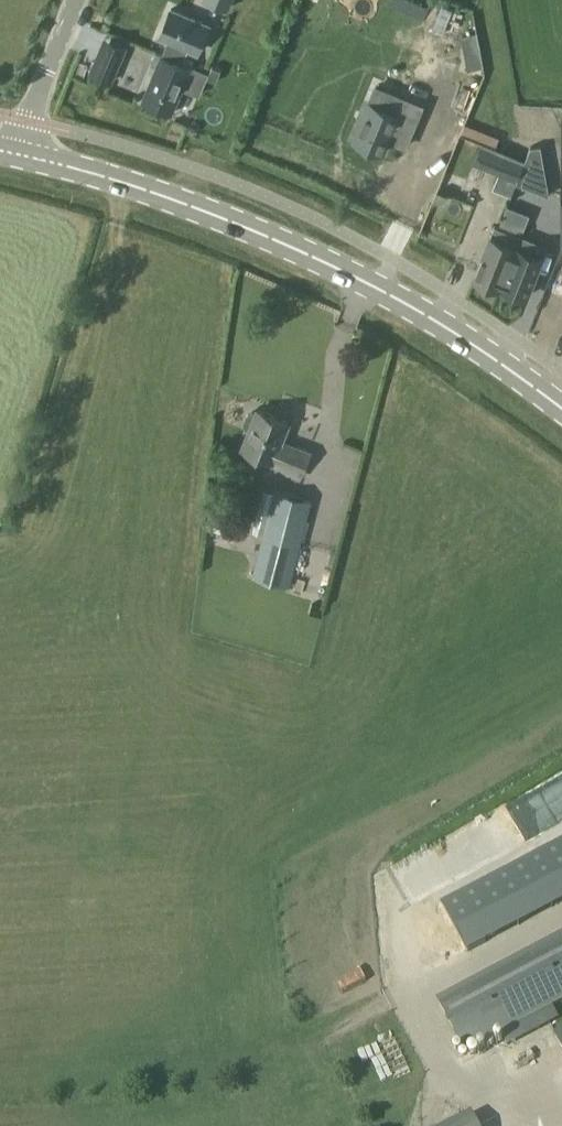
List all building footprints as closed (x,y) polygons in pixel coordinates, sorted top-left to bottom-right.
[(231,0),(209,0),(228,8),(231,0)] [(197,52),(209,25),(171,9),(160,37),(170,41),(164,55),(162,55),(143,100),(173,112),(183,87),(200,94),(207,78),(209,73),(181,63),(187,48),(197,52)] [(119,70),(104,65),(96,85),(112,90),(119,70)] [(209,73),(207,78),(217,82),(221,70),(212,66),(209,73)] [(407,147),(425,103),(397,92),(390,108),(369,99),(352,140),(384,153),(389,140),(407,147)] [(498,141),(499,137),(465,123),(461,133),(481,141),(496,146),(498,141)] [(550,195),(541,145),(534,142),(528,158),(518,183),(550,195)] [(481,146),(473,164),(486,170),(518,183),(528,158),(500,147),(497,149),(485,145),(483,147),(481,146)] [(527,296),(546,246),(494,226),(474,278),(499,288),(500,286),(501,286),(505,288),(505,290),(522,296),(523,294),(527,296)] [(548,243),(561,247),(561,235),(551,231),(548,243)] [(281,442),(289,421),(258,409),(242,449),(278,463),(276,468),(300,478),(310,453),(281,442)] [(289,582),(313,501),(275,490),(253,572),(289,582)] [(516,938),(473,827),(448,837),(491,948),(516,938)] [(523,849),(504,855),(520,908),(540,902),(523,849)] [(440,972),(468,960),(424,851),(395,863),(440,972)] [(529,858),(536,875),(555,867),(548,851),(529,858)] [(436,1000),(464,1053),(561,1002),(561,934),(436,1000)] [(553,1035),(561,1051),(561,1030),(553,1035)] [(380,1125),(465,1125),(461,1118),(446,1125),(442,1115),(491,1093),(484,1079),(380,1125)]
